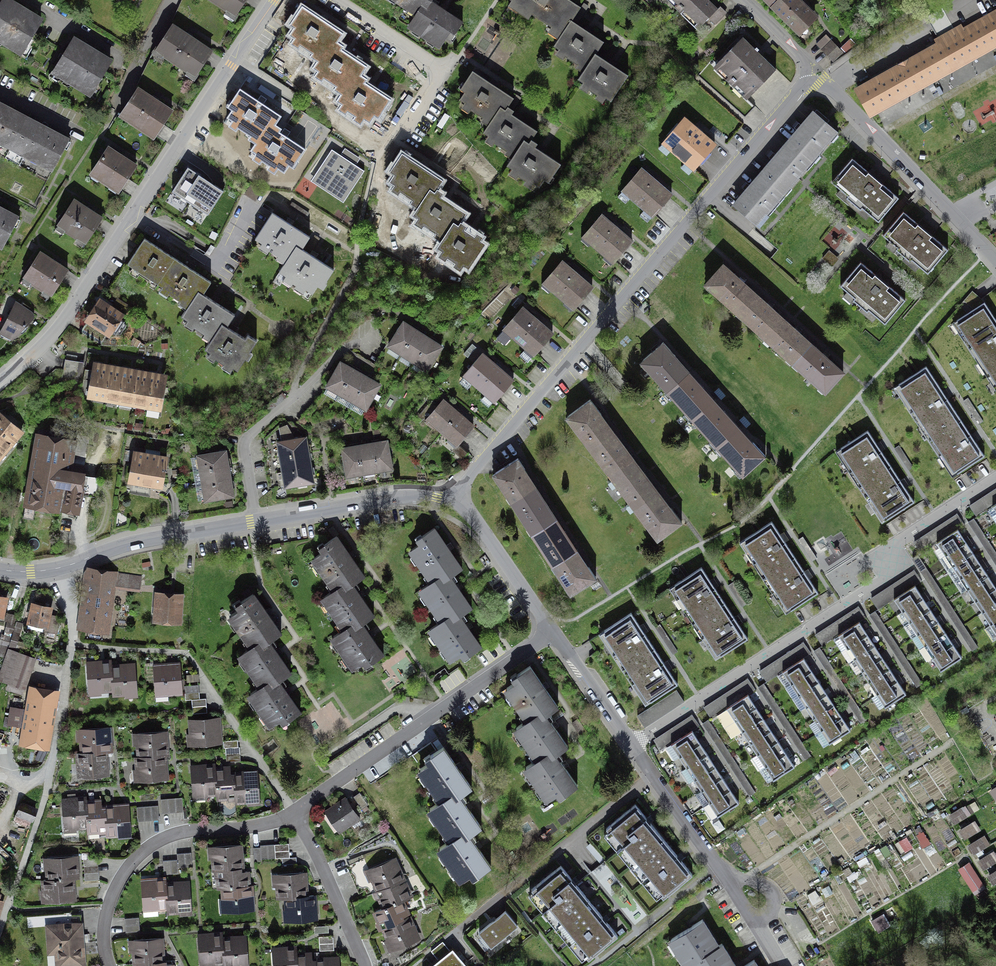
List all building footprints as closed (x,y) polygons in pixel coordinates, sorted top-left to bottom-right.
[(3,0),(0,6),(0,46),(24,60),(45,24),(3,0)] [(234,21),(248,0),(203,0),(234,21)] [(417,22),(432,0),(385,0),(417,22)] [(434,0),(432,0),(417,22),(412,30),(441,49),(451,34),(458,39),(468,23),(446,8),(434,0)] [(571,21),(580,9),(568,0),(503,0),(511,5),(508,10),(528,23),(532,17),(550,29),(546,35),(557,43),(571,21)] [(681,7),(698,24),(702,20),(711,29),(726,13),(719,7),(715,11),(705,0),(687,0),(681,7)] [(802,0),(766,0),(803,37),(821,19),(802,0)] [(332,43),(337,47),(346,33),(323,18),(303,5),(289,26),(293,29),(288,37),(294,41),(292,44),(300,49),(302,46),(315,54),(312,58),(319,62),(332,43)] [(993,47),(995,45),(995,12),(979,22),(993,47)] [(732,19),(736,24),(743,19),(739,14),(732,19)] [(606,45),(571,21),(557,43),(552,49),(557,53),(553,60),(562,66),(566,60),(578,68),(576,72),(584,77),(597,57),(606,45)] [(872,115),(993,47),(979,22),(957,34),(941,42),(909,60),(908,59),(899,65),(899,66),(863,86),(863,85),(862,85),(861,85),(860,86),(859,86),(858,87),(858,88),(857,89),(857,90),(857,91),(857,92),(858,92),(858,93),(858,94),(859,94),(860,95),(872,115)] [(212,53),(172,27),(154,55),(194,80),(212,53)] [(823,31),(814,40),(833,60),(842,52),(823,31)] [(779,71),(745,37),(715,67),(749,100),(779,71)] [(111,62),(72,41),(54,75),(93,96),(111,62)] [(346,53),(337,47),(332,43),(319,62),(314,69),(320,73),(318,77),(323,81),(326,77),(340,86),(337,91),(342,95),(355,76),(361,80),(369,68),(346,53)] [(628,78),(597,57),(584,77),(580,82),(584,85),(581,90),(586,94),(591,88),(603,95),(599,101),(603,103),(607,98),(612,102),(628,78)] [(502,108),(508,112),(515,100),(472,72),(460,91),(466,95),(462,101),(467,104),(463,110),(468,114),(471,110),(487,120),(484,123),(490,127),(502,108)] [(370,85),(361,80),(355,76),(342,95),(338,102),(344,106),(341,111),(347,115),(348,112),(356,118),(354,122),(361,127),(365,120),(370,123),(375,115),(380,119),(392,100),(370,85)] [(270,125),(276,129),(284,117),(240,88),(237,93),(226,110),(230,113),(227,119),(233,122),(230,127),(235,131),(239,126),(255,136),(252,141),(258,145),(270,125)] [(175,113),(139,89),(120,117),(157,141),(175,113)] [(0,104),(0,145),(10,150),(27,118),(0,104)] [(539,132),(508,112),(502,108),(490,127),(485,134),(489,137),(484,144),(495,151),(497,148),(506,154),(503,158),(510,163),(525,141),(531,145),(539,132)] [(788,143),(810,162),(835,132),(813,113),(788,143)] [(27,118),(10,150),(51,171),(68,139),(27,118)] [(718,147),(687,119),(664,146),(695,173),(718,147)] [(310,151),(276,129),(270,125),(258,145),(253,152),(258,156),(254,162),(262,166),(264,163),(273,168),(271,172),(275,175),(278,170),(286,175),(289,169),(295,173),(310,151)] [(544,153),(531,145),(525,141),(510,163),(507,168),(513,172),(509,178),(516,182),(518,179),(544,197),(564,167),(544,153)] [(762,173),(784,192),(810,162),(788,143),(762,173)] [(138,167),(109,148),(89,178),(119,197),(138,167)] [(365,171),(332,150),(311,181),(344,203),(365,171)] [(431,190),(439,195),(448,182),(402,153),(386,176),(392,179),(387,186),(392,189),(388,195),(398,201),(401,196),(413,203),(411,207),(417,211),(431,190)] [(856,166),(837,189),(877,223),(896,201),(856,166)] [(215,185),(187,167),(172,189),(208,213),(223,190),(215,185)] [(674,198),(642,171),(623,193),(655,220),(674,198)] [(757,223),(784,192),(762,173),(735,204),(757,223)] [(470,215),(439,195),(431,190),(417,211),(413,217),(418,220),(414,227),(421,231),(424,226),(437,235),(435,239),(441,243),(455,223),(462,228),(470,215)] [(103,220),(75,202),(58,229),(86,247),(103,220)] [(1,251),(18,219),(0,209),(0,251),(1,251)] [(636,242),(603,214),(582,239),(615,267),(636,242)] [(311,240),(274,216),(256,244),(284,263),(295,248),(303,252),(311,240)] [(905,220),(890,239),(934,274),(949,256),(905,220)] [(476,237),(462,228),(455,223),(441,243),(438,249),(444,253),(441,258),(445,261),(447,258),(457,265),(455,267),(460,270),(463,265),(470,269),(484,247),(480,244),(483,240),(476,236),(476,237)] [(157,284),(173,260),(145,242),(130,266),(157,284)] [(334,273),(305,254),(295,248),(278,274),(284,278),(280,284),(301,298),(305,292),(310,295),(315,288),(321,292),(334,273)] [(69,274),(40,254),(22,281),(50,300),(69,274)] [(213,286),(173,260),(157,284),(166,290),(161,297),(167,300),(169,298),(179,304),(176,308),(185,313),(199,292),(205,297),(213,286)] [(576,312),(596,289),(564,263),(545,286),(576,312)] [(739,312),(755,294),(723,265),(707,284),(739,312)] [(902,303),(859,271),(845,289),(888,322),(902,303)] [(236,317),(205,297),(199,292),(185,313),(181,320),(188,324),(184,330),(192,335),(195,331),(204,337),(202,341),(210,346),(224,325),(229,328),(236,317)] [(783,319),(755,294),(739,312),(766,337),(783,319)] [(127,305),(118,300),(115,305),(123,310),(127,305)] [(123,317),(98,301),(84,323),(109,339),(123,317)] [(995,371),(995,319),(985,302),(957,320),(964,330),(958,333),(964,342),(969,338),(973,345),(972,346),(976,354),(973,356),(978,363),(983,360),(988,368),(986,369),(990,375),(995,371)] [(14,304),(0,332),(0,338),(10,343),(36,317),(14,304)] [(556,336),(524,308),(504,332),(535,360),(556,336)] [(811,344),(783,319),(766,337),(794,362),(811,344)] [(402,354),(417,331),(404,322),(389,346),(402,354)] [(245,338),(229,328),(224,325),(210,346),(206,351),(213,356),(209,361),(213,363),(216,359),(227,366),(224,371),(231,376),(234,372),(237,374),(245,362),(249,364),(255,355),(251,353),(257,343),(246,336),(245,338)] [(429,338),(417,331),(402,354),(414,362),(429,338)] [(442,347),(429,338),(414,362),(427,370),(442,347)] [(668,389),(689,371),(663,342),(642,361),(668,389)] [(842,372),(811,344),(794,362),(826,391),(842,372)] [(383,345),(374,359),(386,367),(395,353),(383,345)] [(516,382),(484,355),(464,379),(495,406),(516,382)] [(80,370),(79,358),(65,358),(66,371),(80,370)] [(340,394),(354,370),(340,362),(326,387),(340,394)] [(87,397),(103,400),(109,366),(94,363),(87,397)] [(123,369),(109,366),(103,400),(116,403),(123,369)] [(928,433),(932,440),(962,421),(926,367),(899,384),(905,394),(900,397),(906,406),(911,403),(915,409),(913,410),(918,418),(915,420),(920,427),(925,424),(930,431),(928,433)] [(137,372),(123,369),(116,403),(131,406),(137,372)] [(367,377),(354,370),(340,394),(353,401),(367,377)] [(714,398),(689,371),(668,389),(693,417),(714,398)] [(151,374),(137,372),(131,406),(144,408),(151,374)] [(167,378),(151,374),(144,408),(160,411),(167,378)] [(380,385),(367,377),(353,401),(366,409),(380,385)] [(322,387),(311,401),(322,409),(323,410),(334,396),(322,387)] [(739,426),(714,398),(693,417),(719,445),(739,426)] [(591,447),(611,432),(599,415),(601,414),(590,400),(568,416),(591,447)] [(427,423),(443,435),(460,414),(444,402),(427,423)] [(477,428),(460,414),(443,435),(460,449),(477,428)] [(0,416),(0,463),(23,434),(0,416)] [(962,421),(932,440),(937,447),(939,445),(950,463),(945,466),(953,477),(985,456),(962,421)] [(280,457),(308,452),(305,432),(292,422),(281,424),(267,437),(268,445),(278,443),(280,457)] [(766,455),(739,426),(719,445),(745,474),(766,455)] [(862,485),(891,466),(868,431),(835,452),(842,462),(848,458),(859,475),(856,477),(862,485)] [(612,432),(611,432),(591,447),(591,448),(613,478),(634,462),(612,432)] [(67,442),(41,437),(30,501),(57,506),(60,484),(68,485),(81,488),(80,494),(92,497),(96,477),(62,471),(67,442)] [(387,441),(372,444),(377,471),(391,468),(387,441)] [(377,471),(372,444),(357,446),(362,474),(377,471)] [(347,476),(362,474),(357,446),(342,449),(347,476)] [(275,447),(265,449),(272,488),(282,486),(275,447)] [(200,471),(228,466),(226,451),(198,456),(200,471)] [(310,467),(308,452),(280,457),(283,471),(310,467)] [(167,460),(134,453),(128,485),(161,491),(167,460)] [(495,473),(513,501),(534,488),(523,470),(525,469),(518,458),(495,473)] [(657,492),(634,462),(613,478),(636,508),(636,507),(656,492),(657,492)] [(231,481),(228,466),(200,471),(203,486),(231,481)] [(891,466),(862,485),(867,493),(869,491),(881,509),(875,513),(882,523),(914,502),(891,466)] [(313,481),(310,467),(283,471),(285,486),(313,481)] [(234,496),(231,481),(203,486),(205,501),(234,496)] [(80,494),(81,488),(68,485),(64,508),(77,510),(80,494)] [(555,519),(534,488),(513,501),(534,533),(555,519)] [(971,504),(978,515),(995,504),(995,488),(971,504)] [(669,509),(656,492),(636,507),(660,538),(682,522),(671,508),(669,509)] [(958,514),(915,542),(921,552),(965,524),(958,514)] [(575,551),(555,519),(534,533),(554,564),(575,551)] [(766,576),(795,557),(772,521),(739,543),(746,553),(752,549),(763,566),(761,568),(766,576)] [(412,549),(420,561),(417,563),(423,572),(426,570),(433,581),(447,571),(450,576),(462,568),(434,528),(422,536),(425,541),(412,549)] [(937,543),(945,556),(966,542),(958,529),(937,543)] [(314,558),(322,569),(319,571),(325,580),(328,578),(336,589),(349,580),(352,584),(364,576),(336,536),(324,544),(327,549),(314,558)] [(973,553),(966,542),(945,556),(952,567),(973,553)] [(587,568),(575,551),(554,564),(572,593),(596,578),(589,567),(587,568)] [(981,565),(973,553),(952,567),(960,579),(981,565)] [(795,557),(766,576),(771,584),(773,582),(785,600),(779,603),(786,613),(818,592),(795,557)] [(988,576),(981,565),(960,579),(967,589),(988,576)] [(696,622),(725,603),(702,567),(669,588),(676,599),(681,595),(692,612),(690,613),(696,622)] [(915,570),(872,598),(879,608),(922,580),(915,570)] [(421,589),(429,600),(426,602),(432,611),(435,609),(443,620),(457,611),(460,616),(472,607),(450,576),(447,571),(433,581),(421,589)] [(130,576),(92,572),(83,627),(105,630),(107,618),(110,619),(110,612),(108,611),(111,584),(130,585),(130,576)] [(988,576),(967,589),(975,602),(995,588),(988,576)] [(324,597),(332,608),(329,611),(335,619),(338,617),(345,628),(359,619),(362,624),(374,615),(360,596),(352,584),(349,580),(336,589),(324,597)] [(902,612),(924,598),(915,586),(894,599),(902,612)] [(975,602),(982,613),(995,604),(995,588),(975,602)] [(231,615),(239,626),(236,628),(242,637),(245,635),(252,646),(266,637),(269,642),(281,633),(254,593),(241,602),(244,606),(231,615)] [(182,596),(157,594),(155,624),(180,626),(182,596)] [(930,609),(924,598),(902,612),(909,622),(930,609)] [(725,603),(696,622),(701,629),(703,628),(714,646),(709,649),(716,659),(748,638),(725,603)] [(51,609),(33,604),(28,626),(29,628),(41,631),(43,629),(44,624),(47,625),(46,631),(57,633),(59,623),(56,616),(49,615),(51,609)] [(982,613),(990,625),(995,621),(995,604),(982,613)] [(859,606),(817,633),(825,644),(866,617),(859,606)] [(938,622),(930,609),(909,622),(917,635),(938,622)] [(431,628),(439,640),(436,642),(442,650),(445,648),(453,660),(466,651),(469,655),(481,647),(460,616),(457,611),(443,620),(431,628)] [(7,613),(6,618),(9,619),(7,628),(0,626),(0,637),(10,639),(16,616),(7,613)] [(626,667),(655,649),(631,613),(599,634),(606,644),(611,641),(623,658),(620,660),(626,667)] [(333,636),(341,648),(338,650),(344,659),(347,656),(355,668),(368,659),(371,663),(384,655),(362,624),(359,619),(345,628),(333,636)] [(21,623),(17,622),(8,646),(14,648),(21,623)] [(846,648),(867,635),(859,622),(838,636),(846,648)] [(945,632),(938,622),(917,635),(924,646),(945,632)] [(953,644),(945,632),(924,646),(932,658),(953,644)] [(875,646),(867,635),(846,648),(854,659),(875,646)] [(240,654),(248,666),(245,668),(251,676),(254,674),(262,685),(276,676),(279,681),(291,673),(269,642),(266,637),(252,646),(240,654)] [(804,640),(761,668),(769,680),(812,652),(804,640)] [(962,657),(953,644),(932,658),(940,671),(962,657)] [(882,657),(875,646),(854,659),(861,671),(882,657)] [(655,649),(626,667),(631,675),(633,674),(644,691),(638,695),(645,705),(678,684),(655,649)] [(8,651),(0,674),(0,684),(9,687),(7,692),(20,697),(34,660),(8,651)] [(890,668),(882,657),(861,671),(869,682),(890,668)] [(782,672),(791,684),(812,671),(804,658),(782,672)] [(87,695),(112,694),(111,666),(111,663),(86,664),(87,695)] [(135,665),(111,666),(112,694),(112,699),(137,697),(135,665)] [(178,665),(153,667),(156,702),(181,700),(178,665)] [(528,729),(548,715),(559,708),(532,668),(513,681),(515,685),(503,693),(528,729)] [(897,680),(890,668),(869,682),(876,694),(897,680)] [(812,671),(791,684),(798,695),(819,681),(812,671)] [(250,693),(258,705),(255,707),(261,716),(264,714),(272,726),(285,716),(288,720),(300,712),(287,692),(279,681),(276,676),(262,685),(250,693)] [(748,677),(704,706),(712,717),(756,688),(748,677)] [(897,680),(876,694),(885,707),(906,693),(897,680)] [(827,694),(819,681),(798,695),(806,708),(827,694)] [(185,693),(199,692),(199,685),(184,686),(185,693)] [(679,688),(635,717),(643,728),(687,700),(679,688)] [(54,694),(27,689),(25,701),(8,698),(2,726),(18,729),(14,746),(41,752),(54,694)] [(192,699),(200,699),(199,692),(185,693),(185,700),(192,699)] [(735,721),(756,707),(748,694),(727,708),(735,721)] [(834,705),(827,694),(806,708),(813,718),(834,705)] [(192,707),(207,705),(206,698),(200,699),(192,699),(192,707)] [(207,713),(207,705),(192,707),(193,714),(207,713)] [(842,717),(834,705),(813,718),(821,731),(842,717)] [(763,718),(756,707),(735,721),(742,732),(763,718)] [(695,712),(651,741),(658,752),(702,723),(695,712)] [(536,766),(556,754),(569,746),(548,715),(528,729),(516,736),(536,766)] [(850,730),(842,717),(821,731),(829,743),(850,730)] [(771,730),(763,718),(742,732),(750,744),(771,730)] [(218,721),(187,723),(188,750),(219,748),(218,721)] [(80,732),(81,756),(104,755),(114,754),(112,729),(80,732)] [(778,741),(771,730),(750,744),(757,755),(778,741)] [(679,757),(700,743),(692,731),(671,744),(679,757)] [(136,761),(166,758),(169,759),(167,732),(134,735),(136,761)] [(225,748),(238,747),(237,740),(223,741),(224,748),(225,748)] [(786,753),(778,741),(757,755),(765,767),(786,753)] [(708,754),(700,743),(679,757),(686,768),(708,754)] [(438,807),(461,794),(473,786),(446,745),(423,760),(427,767),(417,774),(438,807)] [(45,755),(37,752),(34,761),(42,763),(45,755)] [(795,766),(786,753),(765,767),(773,780),(795,766)] [(240,754),(226,755),(226,762),(241,761),(240,754)] [(556,754),(536,766),(526,772),(546,804),(560,795),(563,799),(579,790),(556,754)] [(715,766),(708,754),(686,768),(694,780),(715,766)] [(104,755),(81,756),(75,757),(77,781),(106,778),(104,755)] [(166,758),(136,761),(133,761),(136,785),(169,782),(166,758)] [(192,799),(216,798),(213,770),(213,766),(190,767),(192,799)] [(722,777),(715,766),(694,780),(701,791),(722,777)] [(235,804),(233,776),(231,768),(213,770),(216,798),(217,806),(235,804)] [(233,776),(235,804),(235,809),(257,807),(255,774),(233,776)] [(730,790),(722,777),(701,791),(709,803),(730,790)] [(739,802),(730,790),(709,803),(717,816),(739,802)] [(359,793),(354,797),(362,809),(368,805),(359,793)] [(461,794),(438,807),(429,812),(449,846),(470,834),(481,828),(461,794)] [(18,813),(14,821),(28,827),(32,819),(31,818),(37,803),(26,798),(20,814),(18,813)] [(87,833),(85,803),(84,798),(60,800),(63,836),(87,833)] [(168,799),(169,813),(176,812),(175,798),(168,799)] [(162,813),(169,813),(168,799),(161,799),(162,813)] [(344,800),(324,814),(339,835),(358,822),(344,800)] [(88,838),(106,836),(104,807),(103,801),(85,803),(87,833),(88,838)] [(954,822),(976,811),(972,802),(949,813),(954,822)] [(104,807),(106,836),(107,841),(132,839),(129,805),(104,807)] [(606,828),(635,863),(663,839),(636,805),(606,828)] [(144,806),(145,821),(152,820),(151,806),(144,806)] [(964,838),(982,829),(976,819),(959,828),(964,838)] [(991,882),(995,882),(995,841),(991,844),(986,833),(969,842),(979,861),(979,859),(991,882)] [(470,834),(449,846),(438,853),(459,887),(491,866),(470,834)] [(663,839),(635,863),(663,898),(692,874),(663,839)] [(275,851),(289,850),(289,843),(274,844),(275,851)] [(261,859),(268,859),(267,845),(260,845),(260,847),(261,859)] [(214,871),(243,869),(242,846),(206,848),(207,871),(214,871)] [(261,859),(260,847),(253,848),(254,862),(261,862),(261,859)] [(289,850),(275,851),(275,858),(282,858),(290,858),(289,850)] [(178,868),(185,867),(184,853),(177,854),(177,860),(178,868)] [(184,853),(185,867),(192,867),(191,853),(184,853)] [(895,896),(868,855),(858,861),(862,867),(850,874),(856,883),(851,886),(871,916),(882,909),(880,905),(895,896)] [(290,858),(282,858),(283,865),(297,864),(296,857),(290,858)] [(44,881),(77,880),(80,880),(79,858),(43,859),(44,881)] [(364,859),(350,865),(353,872),(367,866),(364,859)] [(164,875),(171,874),(170,860),(163,861),(164,875)] [(178,874),(178,868),(177,860),(170,860),(171,874),(178,874)] [(378,891),(403,880),(395,861),(370,872),(373,879),(376,886),(378,891)] [(84,866),(84,873),(98,872),(98,865),(84,866)] [(531,889),(560,924),(589,901),(560,865),(531,889)] [(971,865),(959,872),(974,898),(986,891),(971,865)] [(367,866),(353,872),(356,878),(370,872),(367,866)] [(220,891),(250,889),(248,869),(243,869),(214,871),(215,892),(220,891)] [(98,872),(84,873),(85,881),(99,879),(98,872)] [(370,872),(356,878),(359,885),(373,879),(370,872)] [(279,898),(309,896),(307,874),(271,877),(273,899),(279,898)] [(166,912),(164,886),(164,879),(140,880),(142,914),(166,912)] [(373,879),(359,885),(362,892),(376,886),(373,879)] [(78,901),(77,880),(44,881),(40,881),(41,903),(78,901)] [(385,908),(401,901),(411,896),(403,880),(378,891),(385,908)] [(188,885),(164,886),(166,912),(166,917),(189,916),(188,885)] [(254,889),(250,889),(220,891),(221,914),(255,912),(254,889)] [(309,896),(279,898),(280,925),(317,923),(315,896),(309,896)] [(383,928),(409,917),(401,901),(385,908),(376,912),(383,928)] [(617,935),(589,901),(560,924),(589,959),(617,935)] [(517,925),(505,911),(479,932),(491,947),(517,925)] [(139,917),(124,919),(125,925),(139,924),(139,917)] [(417,936),(409,917),(383,928),(391,947),(417,936)] [(44,921),(46,952),(57,951),(58,965),(86,965),(82,918),(44,921)] [(664,946),(677,965),(693,965),(719,949),(701,922),(664,946)] [(222,941),(222,935),(197,935),(198,965),(223,965),(222,941)] [(462,964),(448,938),(431,947),(438,961),(428,965),(458,965),(462,964)] [(223,965),(248,965),(247,940),(222,941),(223,965)] [(141,964),(166,963),(165,941),(129,942),(129,964),(141,964)] [(722,947),(719,949),(693,965),(735,965),(722,947)] [(296,953),(296,948),(271,949),(271,965),(296,965),(296,953)] [(315,962),(315,953),(296,953),(296,965),(315,965),(315,962)]
